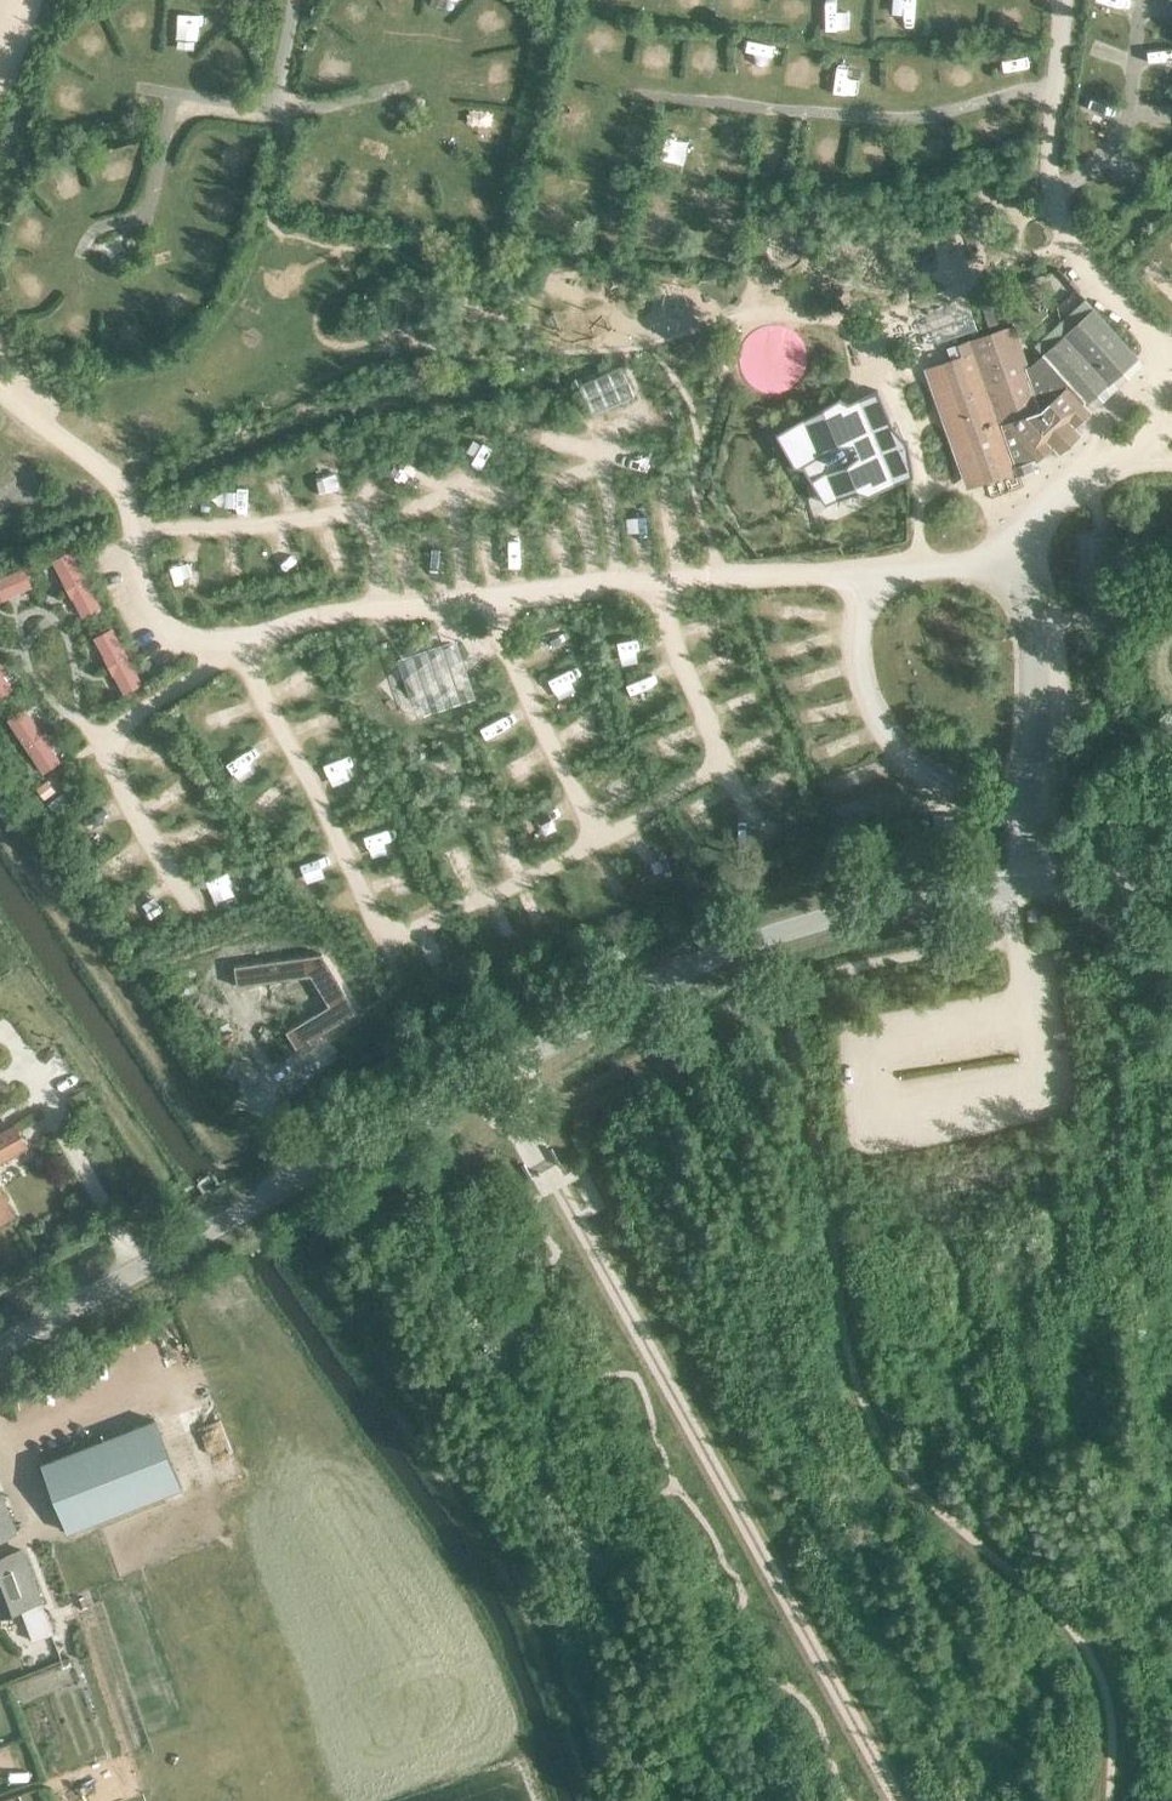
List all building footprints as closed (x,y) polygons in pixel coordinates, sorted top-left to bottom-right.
[(964,303),(927,316),(937,344),(974,330),(964,303)] [(958,345),(962,357),(924,369),(963,479),(1014,462),(1014,461),(1025,457),(1029,461),(1036,458),(1052,444),(1059,451),(1079,433),(1072,426),(1089,411),(1082,404),(1136,355),(1093,308),(1068,331),(1032,365),(1027,366),(1013,326),(980,338),(958,345)] [(594,418),(638,397),(622,365),(579,387),(581,391),(594,418)] [(839,398),(776,434),(794,466),(803,468),(825,504),(858,490),(869,494),(905,479),(913,475),(907,441),(892,441),(887,430),(892,425),(878,390),(848,403),(839,398)] [(102,607),(71,549),(52,560),(83,617),(102,607)] [(32,586),(24,566),(0,577),(0,600),(32,586)] [(124,694),(144,684),(112,627),(93,637),(124,694)] [(478,702),(458,633),(397,648),(418,718),(478,702)] [(13,688),(0,669),(0,697),(13,688)] [(43,774),(62,761),(25,707),(7,719),(43,774)] [(322,954),(234,966),(237,986),(311,976),(329,1006),(286,1031),(296,1049),(357,1013),(322,954)] [(16,1126),(0,1135),(0,1161),(27,1146),(16,1126)] [(14,1216),(0,1191),(0,1224),(14,1216)] [(155,1420),(42,1464),(68,1532),(181,1488),(155,1420)] [(16,1533),(0,1492),(0,1540),(16,1533)] [(40,1599),(21,1549),(0,1557),(0,1615),(40,1599)]
